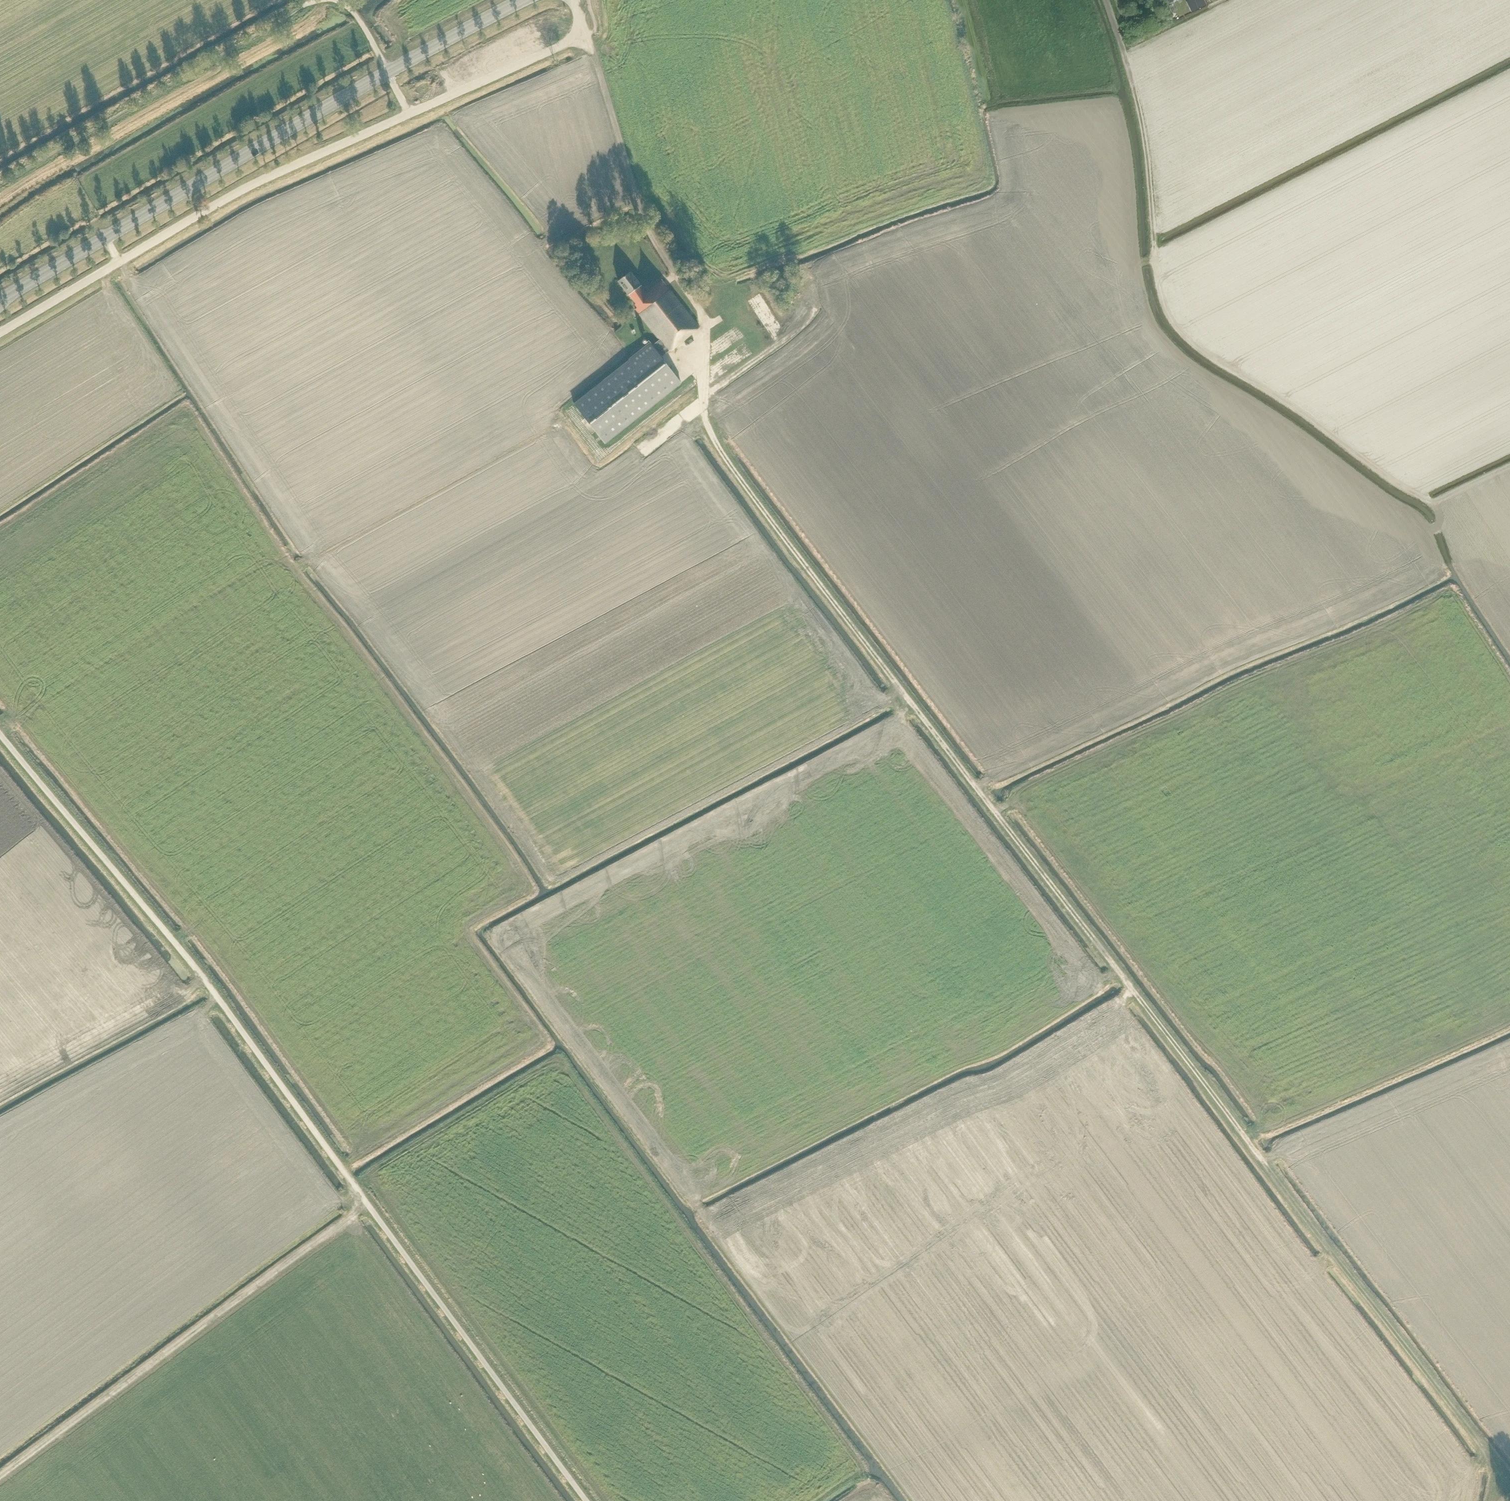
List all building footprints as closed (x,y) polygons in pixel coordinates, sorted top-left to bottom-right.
[(1196,11),(1207,5),(1205,0),(1191,0),(1196,11)] [(699,328),(662,280),(646,293),(641,287),(641,286),(630,272),(618,282),(629,295),(636,304),(635,305),(637,308),(636,309),(660,341),(652,347),(650,344),(629,360),(630,361),(574,405),(605,444),(681,384),(661,358),(669,351),(699,328)]
